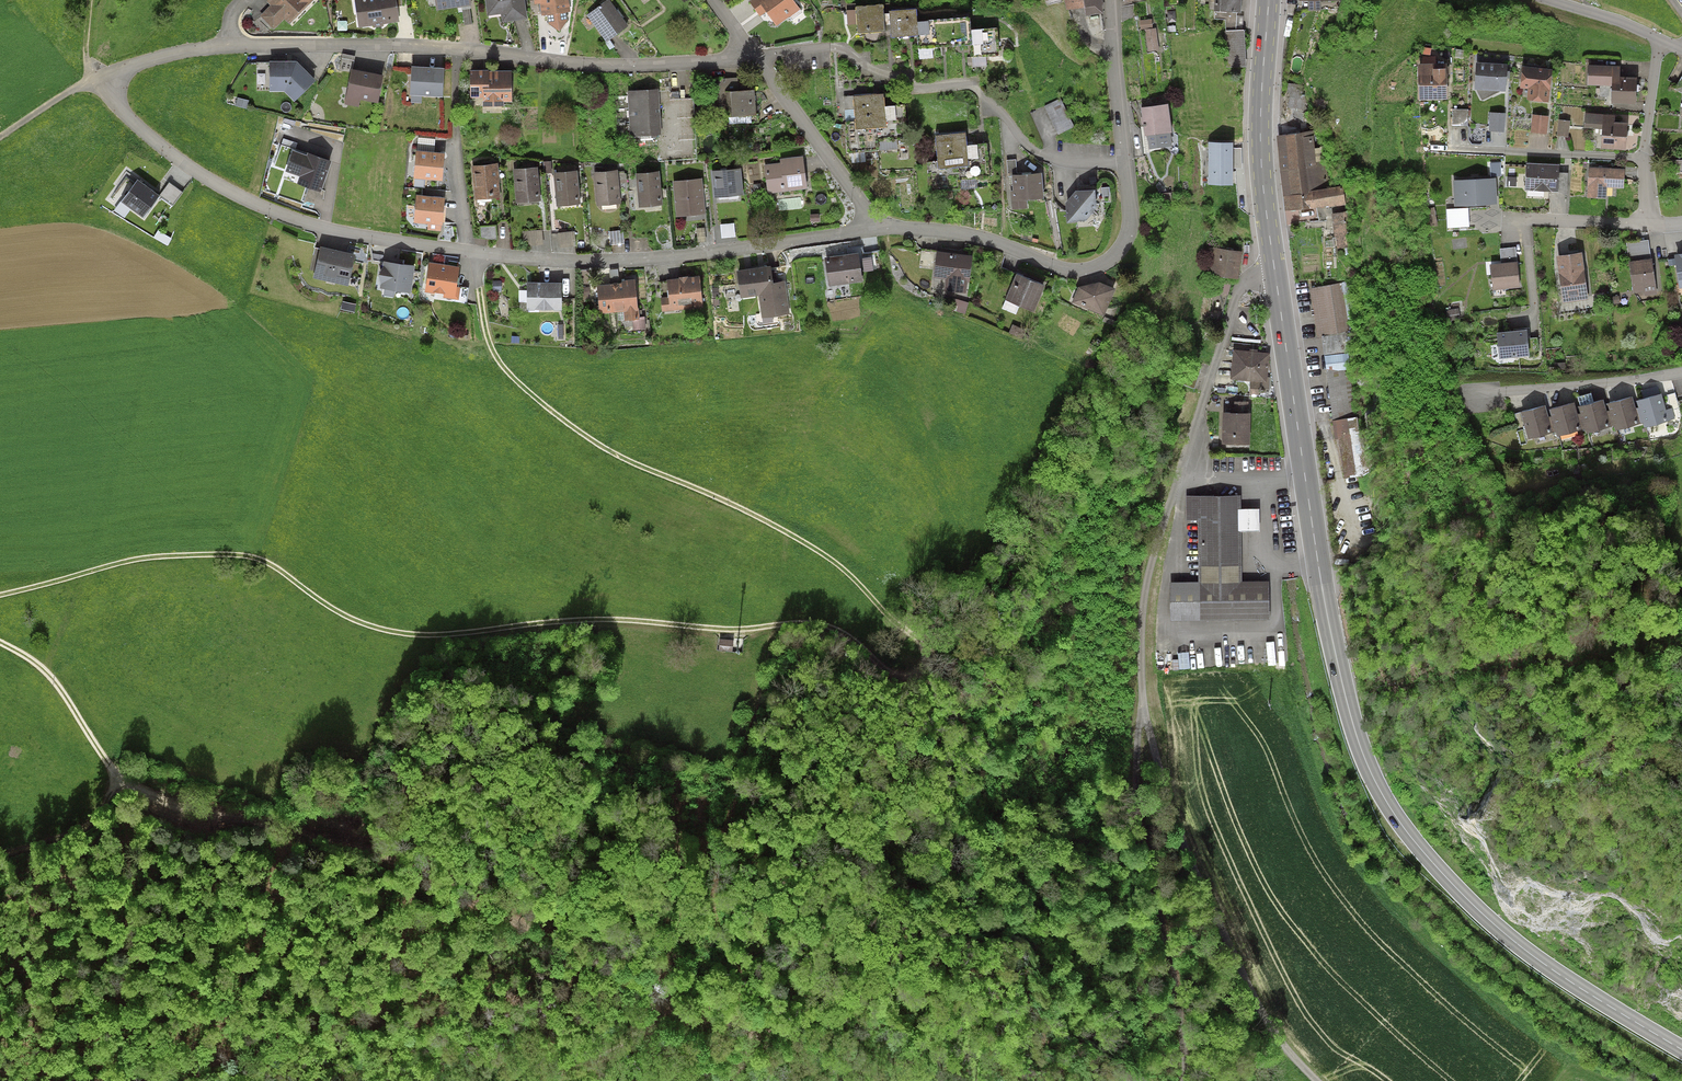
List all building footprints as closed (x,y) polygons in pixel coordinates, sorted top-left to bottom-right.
[(266,2),(270,5),(260,16),(274,30),(284,19),(289,24),(314,0),(268,0),(266,2)] [(373,26),(373,28),(384,26),(383,24),(399,22),(397,6),(396,0),(355,0),(359,28),(373,26)] [(436,10),(462,7),(470,6),(471,5),(470,0),(435,0),(436,10)] [(487,16),(501,14),(502,22),(528,19),(525,0),(485,0),(487,16)] [(535,4),(540,4),(542,16),(547,15),(548,24),(560,32),(568,20),(566,12),(571,12),(569,0),(534,0),(535,4)] [(609,0),(608,0),(587,15),(606,42),(628,26),(623,18),(617,10),(609,0)] [(749,1),(760,16),(766,12),(776,26),(790,17),(800,9),(793,0),(750,0),(749,1)] [(1066,10),(1084,7),(1085,16),(1103,13),(1102,7),(1104,6),(1103,0),(1065,0),(1066,10)] [(1214,11),(1215,11),(1237,12),(1240,13),(1241,0),(1214,0),(1214,11)] [(1308,1),(1308,10),(1322,10),(1321,1),(1341,0),(1299,0),(1299,1),(1308,1)] [(847,10),(847,24),(857,24),(858,33),(885,32),(884,4),(856,6),(856,9),(847,10)] [(471,9),(470,6),(462,7),(465,25),(472,24),(470,9),(471,9)] [(803,13),(800,9),(790,17),(792,20),(803,13)] [(916,9),(889,11),(891,38),(917,35),(930,34),(929,21),(917,22),(916,9)] [(1175,11),(1167,12),(1168,22),(1176,22),(1175,11)] [(1237,16),(1237,12),(1215,11),(1215,19),(1226,19),(1226,31),(1236,30),(1237,16)] [(936,48),(972,44),(971,30),(970,17),(929,21),(930,34),(917,35),(918,50),(932,48),(936,48)] [(1152,19),(1139,20),(1140,30),(1145,29),(1148,52),(1159,51),(1156,28),(1153,28),(1152,19)] [(997,28),(971,30),(972,44),(973,58),(986,56),(1000,56),(997,28)] [(1236,30),(1226,31),(1225,31),(1226,68),(1246,67),(1244,30),(1243,30),(1236,30)] [(1424,47),(1423,54),(1430,55),(1431,48),(1424,47)] [(932,48),(918,50),(920,60),(933,58),(932,48)] [(987,66),(986,56),(973,58),(972,58),(973,67),(987,66)] [(1422,56),(1422,64),(1436,64),(1436,56),(1422,56)] [(269,61),(269,92),(284,92),(295,102),(316,80),(297,61),(269,61)] [(1507,64),(1476,63),(1474,89),(1480,101),(1484,101),(1492,97),(1493,97),(1506,92),(1506,78),(1507,71),(1507,64)] [(1422,64),(1418,64),(1418,100),(1447,99),(1446,64),(1436,64),(1422,64)] [(1621,66),(1588,65),(1588,85),(1611,86),(1611,103),(1637,104),(1637,77),(1620,76),(1621,66)] [(445,68),(412,66),(410,96),(411,96),(411,103),(421,103),(422,96),(443,97),(445,68)] [(1552,69),(1522,66),(1520,88),(1528,89),(1527,101),(1549,103),(1552,69)] [(384,75),(352,69),(344,105),(359,107),(360,100),(378,103),(384,75)] [(489,70),(469,70),(470,98),(483,98),(483,107),(504,106),(504,102),(512,102),(512,70),(489,71),(489,70)] [(738,78),(717,79),(720,118),(756,116),(755,90),(739,91),(738,78)] [(659,89),(628,91),(630,136),(661,135),(659,89)] [(884,106),(883,93),(843,97),(845,110),(854,109),(855,119),(856,130),(886,128),(885,121),(896,120),(895,106),(884,106)] [(238,98),(235,106),(247,109),(249,101),(238,98)] [(1061,98),(1044,106),(1058,135),(1074,127),(1061,98)] [(1168,104),(1141,108),(1145,136),(1147,136),(1149,149),(1172,146),(1170,133),(1172,133),(1168,104)] [(846,120),(855,119),(854,109),(845,110),(846,120)] [(1468,109),(1452,109),(1452,126),(1468,126),(1468,109)] [(1505,113),(1490,112),(1489,132),(1505,132),(1505,113)] [(1615,115),(1585,113),(1584,129),(1602,130),(1601,149),(1626,151),(1627,123),(1615,122),(1615,115)] [(1548,116),(1533,114),(1531,133),(1547,134),(1548,116)] [(1570,121),(1559,120),(1557,136),(1568,137),(1570,121)] [(1314,131),(1276,135),(1285,211),(1329,206),(1329,207),(1346,205),(1343,186),(1329,188),(1324,146),(1320,147),(1320,148),(1315,148),(1314,142),(1316,142),(1314,131)] [(966,133),(935,135),(938,169),(968,166),(968,160),(979,159),(977,145),(967,145),(966,133)] [(418,138),(417,151),(434,153),(435,139),(418,138)] [(897,139),(878,141),(879,150),(898,149),(897,139)] [(1233,148),(1233,142),(1208,142),(1208,185),(1233,185),(1233,169),(1233,148)] [(1242,148),(1233,148),(1233,169),(1242,169),(1242,148)] [(307,155),(292,150),(285,171),(300,176),(297,184),(321,192),(332,160),(307,152),(307,155)] [(417,151),(415,151),(414,179),(415,179),(425,179),(443,181),(444,153),(434,153),(417,151)] [(780,163),(764,165),(767,194),(807,189),(803,156),(780,159),(780,163)] [(1011,176),(1017,175),(1016,159),(1007,160),(1008,177),(1011,176)] [(544,173),(552,173),(551,161),(544,162),(544,173)] [(1490,163),(1491,177),(1502,176),(1501,162),(1490,163)] [(498,163),(472,166),(475,200),(501,197),(499,182),(500,182),(498,163)] [(1559,165),(1526,164),(1525,190),(1558,192),(1559,165)] [(538,167),(513,170),(516,203),(541,201),(538,167)] [(1625,169),(1588,167),(1587,198),(1607,199),(1607,188),(1624,188),(1625,169)] [(741,168),(712,171),(715,198),(744,195),(741,168)] [(577,170),(553,173),(557,207),(581,204),(577,170)] [(618,170),(593,172),(596,206),(621,203),(618,170)] [(660,171),(636,173),(639,207),(663,205),(660,171)] [(1017,175),(1011,176),(1013,191),(1011,191),(1012,210),(1028,208),(1027,201),(1044,199),(1042,173),(1017,175)] [(1517,177),(1508,177),(1507,186),(1516,186),(1517,177)] [(702,178),(673,181),(676,217),(706,214),(702,178)] [(1496,178),(1453,181),(1454,207),(1497,205),(1496,178)] [(425,188),(425,179),(415,179),(414,187),(425,188)] [(976,179),(960,180),(961,190),(977,189),(976,179)] [(159,196),(138,180),(121,202),(143,218),(159,196)] [(169,183),(159,196),(173,206),(183,193),(169,183)] [(1109,187),(1102,188),(1102,196),(1110,196),(1109,187)] [(1095,190),(1075,191),(1066,202),(1067,223),(1086,221),(1097,207),(1095,190)] [(1171,192),(1158,194),(1159,202),(1172,201),(1171,192)] [(445,198),(416,195),(414,223),(428,224),(428,230),(441,232),(442,226),(443,226),(445,198)] [(1434,207),(1427,208),(1431,226),(1438,225),(1434,207)] [(1468,208),(1446,209),(1447,228),(1469,227),(1468,208)] [(1349,247),(1344,212),(1332,214),(1336,248),(1349,247)] [(819,214),(810,214),(810,222),(819,222),(819,214)] [(734,223),(720,224),(722,238),(735,237),(734,223)] [(705,228),(696,228),(698,242),(706,242),(705,228)] [(172,239),(158,230),(154,238),(168,246),(172,239)] [(623,230),(610,231),(611,245),(624,244),(623,230)] [(1651,259),(1648,240),(1626,243),(1629,262),(1651,259)] [(355,254),(321,246),(313,278),(348,286),(355,254)] [(1516,247),(1500,249),(1501,263),(1517,262),(1516,247)] [(1242,252),(1214,248),(1210,275),(1238,279),(1242,252)] [(973,255),(936,251),(934,278),(946,280),(944,291),(966,293),(967,282),(970,282),(973,255)] [(1582,252),(1556,256),(1563,303),(1588,299),(1582,252)] [(862,281),(858,253),(824,258),(829,287),(862,281)] [(1674,255),(1675,259),(1668,259),(1669,266),(1676,265),(1679,289),(1681,288),(1681,254),(1674,255)] [(871,257),(862,259),(864,272),(873,271),(871,257)] [(1651,259),(1629,262),(1633,294),(1644,293),(1645,296),(1657,294),(1652,259),(1651,259)] [(415,266),(383,262),(383,266),(378,275),(381,284),(380,288),(384,289),(384,296),(394,297),(395,292),(411,293),(415,266)] [(460,267),(429,262),(425,292),(434,294),(435,293),(444,294),(443,298),(459,300),(461,288),(457,287),(460,267)] [(1501,263),(1490,265),(1493,291),(1520,288),(1517,262),(1501,263)] [(771,266),(737,271),(741,298),(758,296),(762,319),(762,318),(772,317),(790,315),(785,281),(773,282),(771,266)] [(618,269),(609,270),(610,284),(619,283),(618,269)] [(581,270),(580,284),(589,284),(589,270),(581,270)] [(1045,286),(1016,274),(1005,300),(1034,312),(1045,286)] [(679,279),(666,280),(668,297),(661,298),(662,312),(703,308),(700,276),(688,278),(679,279)] [(635,280),(621,281),(621,283),(619,283),(610,284),(597,285),(600,314),(618,312),(624,312),(624,320),(624,321),(632,320),(639,320),(639,317),(640,317),(639,308),(638,308),(635,280)] [(501,281),(493,281),(493,291),(502,291),(501,281)] [(561,283),(527,282),(527,291),(527,302),(527,310),(561,311),(561,283)] [(1079,287),(1072,303),(1104,316),(1116,289),(1099,282),(1079,287)] [(1354,331),(1346,282),(1310,288),(1319,339),(1322,338),(1322,336),(1346,332),(1354,331)] [(527,302),(527,291),(519,291),(519,302),(527,302)] [(969,303),(954,298),(950,310),(965,314),(969,303)] [(356,304),(343,301),(341,309),(354,312),(356,304)] [(1459,308),(1448,310),(1449,320),(1460,319),(1459,308)] [(640,317),(639,317),(639,320),(632,320),(633,331),(646,329),(645,317),(640,317)] [(1025,330),(1012,325),(1009,333),(1021,338),(1025,330)] [(1528,339),(1530,338),(1529,328),(1514,329),(1514,331),(1527,330),(1528,339)] [(1514,331),(1497,333),(1499,359),(1528,356),(1530,356),(1528,339),(1527,330),(1514,331)] [(1348,353),(1346,332),(1322,336),(1322,338),(1324,356),(1348,353)] [(1530,338),(1528,339),(1530,356),(1528,356),(1528,358),(1539,357),(1537,338),(1530,338)] [(1250,351),(1233,349),(1230,379),(1251,382),(1249,394),(1260,395),(1260,393),(1266,393),(1267,390),(1269,390),(1270,377),(1267,377),(1270,353),(1257,352),(1250,351)] [(1350,370),(1348,353),(1324,356),(1327,373),(1350,370)] [(1355,418),(1350,370),(1327,373),(1333,421),(1355,418)] [(1662,394),(1637,401),(1639,408),(1636,408),(1641,424),(1643,423),(1644,428),(1675,419),(1672,408),(1666,410),(1662,394)] [(1633,396),(1607,404),(1609,410),(1607,411),(1611,427),(1614,426),(1615,432),(1641,424),(1636,408),(1633,396)] [(1604,399),(1578,406),(1580,413),(1578,414),(1582,430),(1585,429),(1586,434),(1611,427),(1607,411),(1604,399)] [(1248,402),(1235,401),(1234,413),(1223,413),(1222,444),(1250,445),(1251,413),(1248,413),(1248,402)] [(1574,403),(1550,409),(1551,416),(1549,417),(1554,432),(1554,433),(1556,432),(1557,437),(1582,430),(1578,414),(1574,403)] [(1549,417),(1546,406),(1520,412),(1528,440),(1554,432),(1549,417)] [(1355,418),(1333,421),(1335,441),(1338,441),(1344,479),(1366,476),(1359,432),(1357,417),(1355,418)] [(1241,496),(1186,496),(1186,521),(1198,521),(1199,583),(1170,583),(1170,621),(1269,620),(1269,581),(1241,581),(1241,532),(1238,532),(1238,509),(1241,509),(1241,496)] [(1259,509),(1241,509),(1238,509),(1238,532),(1241,532),(1259,532),(1259,509)] [(721,640),(721,649),(733,649),(734,640),(721,640)]
